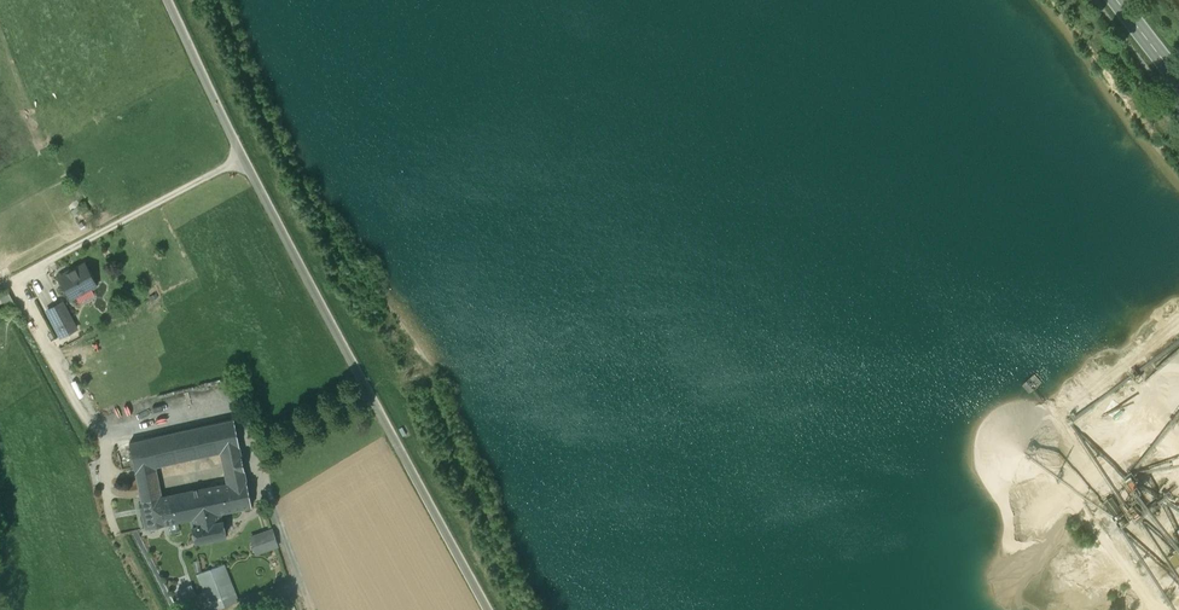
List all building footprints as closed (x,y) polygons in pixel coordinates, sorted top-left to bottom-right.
[(84,264),(60,277),(71,298),(95,285),(84,264)] [(12,299),(6,288),(0,292),(0,305),(12,299)] [(47,310),(61,336),(76,328),(62,302),(47,310)] [(221,451),(239,446),(234,419),(129,443),(134,469),(155,465),(221,451)] [(221,451),(223,462),(242,458),(239,446),(221,451)] [(244,468),(242,458),(223,462),(226,472),(244,468)] [(141,501),(161,498),(155,465),(134,469),(141,501)] [(246,480),(244,468),(226,472),(228,484),(246,480)] [(190,517),(221,513),(252,507),(246,480),(228,484),(161,498),(141,501),(147,527),(190,517)] [(221,513),(190,517),(194,542),(225,535),(221,513)] [(272,531),(261,534),(266,549),(276,546),(272,531)] [(196,575),(210,609),(214,609),(238,601),(224,564),(196,575)]
